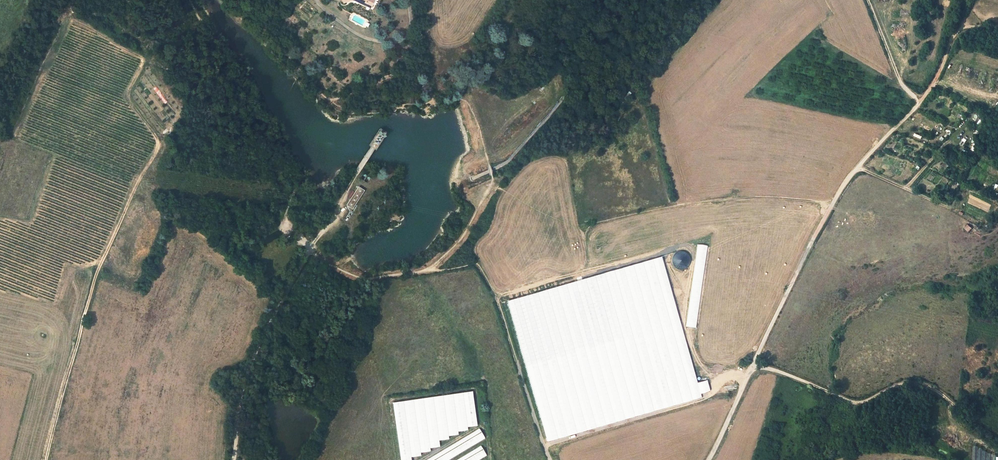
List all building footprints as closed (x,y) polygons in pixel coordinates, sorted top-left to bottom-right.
[(975,112),(970,120),(974,123),(979,115),(975,112)] [(387,133),(380,128),(369,145),(380,144),(387,133)] [(353,209),(365,191),(358,187),(346,205),(353,209)] [(961,229),(964,225),(959,221),(956,225),(961,229)] [(393,402),(400,459),(412,459),(412,457),(421,456),(421,453),(432,452),(431,448),(441,447),(440,441),(450,440),(450,436),(460,435),(460,432),(469,431),(469,427),(479,426),(475,392),(393,402)] [(425,459),(449,459),(486,440),(481,430),(425,459)] [(488,458),(483,448),(459,459),(484,459),(488,458)]
